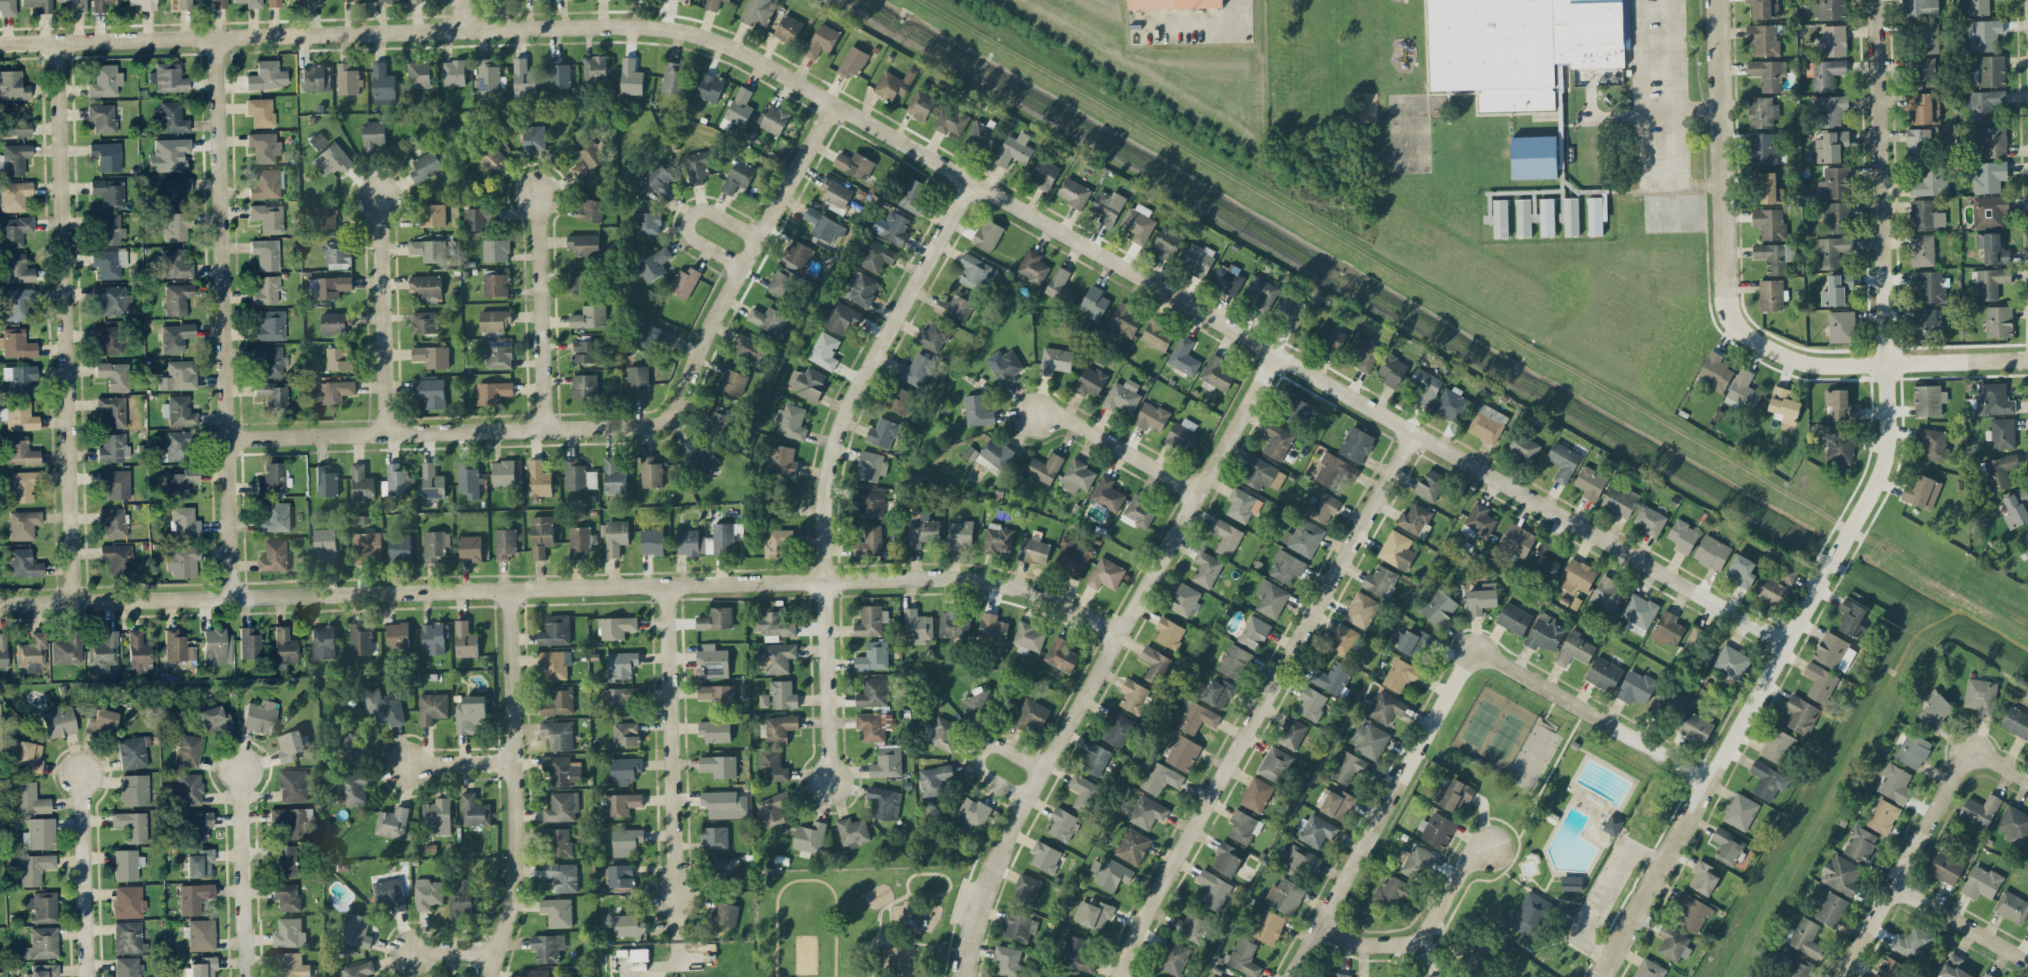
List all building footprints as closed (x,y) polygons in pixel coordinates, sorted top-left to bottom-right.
[(0,10),(0,15),(15,15),(15,0),(0,0),(0,10)] [(38,13),(52,13),(51,0),(20,0),(21,6),(38,6),(38,13)] [(56,1),(71,0),(71,12),(85,12),(85,0),(56,0),(56,1)] [(92,11),(105,11),(105,4),(121,3),(121,0),(92,0),(92,11)] [(128,5),(141,4),(141,10),(156,10),(156,0),(127,0),(128,5)] [(177,8),(189,9),(190,0),(177,0),(177,8)] [(720,0),(707,0),(705,8),(717,12),(720,0)] [(777,2),(772,0),(747,0),(740,18),(766,29),(777,2)] [(1129,11),(1129,0),(1222,0),(1222,7),(1129,11)] [(1431,91),(1428,0),(1623,0),(1625,67),(1555,69),(1556,110),(1480,112),(1479,90),(1431,91)] [(1778,18),(1778,0),(1745,0),(1745,2),(1754,2),(1754,18),(1778,18)] [(1845,0),(1818,0),(1818,4),(1813,4),(1813,20),(1846,19),(1845,0)] [(1903,17),(1937,16),(1937,0),(1902,0),(1903,17)] [(1989,0),(1968,0),(1968,15),(1989,14),(1989,0)] [(793,45),(803,21),(783,13),(773,37),(793,45)] [(1972,52),(1997,51),(1997,33),(2003,33),(2002,20),(1971,21),(1972,52)] [(804,54),(815,60),(821,48),(829,53),(840,32),(821,22),(804,54)] [(1920,22),(1920,53),(1939,53),(1939,22),(1920,22)] [(1781,24),(1745,25),(1745,43),(1754,43),(1754,56),(1779,55),(1779,34),(1781,34),(1781,24)] [(1846,56),(1846,25),(1822,25),(1823,56),(1846,56)] [(869,55),(851,44),(836,72),(847,78),(851,72),(858,76),(869,55)] [(2005,85),(2005,55),(1978,56),(1978,69),(1972,69),(1972,86),(2005,85)] [(562,56),(549,57),(549,89),(570,88),(570,64),(562,64),(562,56)] [(584,56),(584,80),(606,80),(606,56),(584,56)] [(642,94),(643,71),(635,71),(635,57),(622,56),(621,93),(642,94)] [(513,58),(515,102),(536,102),(535,71),(527,71),(526,57),(513,58)] [(1910,58),(1912,89),(1938,88),(1936,57),(1910,58)] [(478,58),(479,90),(499,90),(499,66),(492,66),(492,58),(478,58)] [(246,88),(287,87),(286,70),(278,70),(278,59),(256,60),(257,74),(245,74),(246,88)] [(465,60),(443,61),(444,86),(466,85),(465,60)] [(684,64),(666,60),(660,92),(678,95),(684,64)] [(1747,76),(1761,75),(1761,92),(1784,92),(1783,60),(1747,61),(1747,76)] [(1834,91),(1833,74),(1847,74),(1847,60),(1813,61),(1814,92),(1834,91)] [(386,61),(372,61),(373,105),(395,104),(394,74),(386,74),(386,61)] [(187,77),(179,77),(179,62),(155,62),(156,71),(149,72),(149,82),(156,82),(156,91),(188,91),(187,77)] [(360,69),(352,70),(352,62),(337,62),(338,94),(361,94),(360,69)] [(430,62),(408,63),(409,87),(430,86),(430,62)] [(88,96),(117,96),(116,85),(122,85),(122,71),(116,72),(116,64),(94,64),(95,82),(87,82),(88,96)] [(330,65),(302,66),(303,91),(331,91),(330,65)] [(918,71),(910,66),(902,79),(885,69),(872,90),(891,101),(897,92),(903,96),(918,71)] [(21,70),(0,70),(0,99),(29,98),(29,84),(21,84),(21,70)] [(716,103),(725,79),(704,72),(696,95),(716,103)] [(724,118),(743,128),(754,108),(746,104),(753,91),(741,85),(724,118)] [(906,112),(925,120),(935,97),(916,89),(906,112)] [(1972,122),(1992,122),(1992,104),(2005,104),(2005,90),(1964,91),(1964,108),(1971,108),(1972,122)] [(1931,93),(1906,93),(1906,108),(1914,108),(1915,124),(1939,123),(1939,99),(1932,100),(1931,93)] [(1748,97),(1749,127),(1779,127),(1778,104),(1772,104),(1772,96),(1748,97)] [(1813,96),(1814,127),(1842,126),(1842,110),(1848,109),(1848,96),(1813,96)] [(252,127),(274,126),(273,98),(246,99),(246,114),(252,114),(252,127)] [(181,101),(160,101),(160,132),(189,132),(189,118),(181,118),(181,101)] [(762,110),(755,123),(779,136),(791,113),(772,103),(767,113),(762,110)] [(94,120),(94,133),(115,132),(114,104),(87,104),(88,120),(94,120)] [(933,127),(947,135),(949,131),(959,137),(970,117),(946,104),(933,127)] [(31,135),(30,120),(20,121),(20,107),(0,107),(1,135),(31,135)] [(976,117),(965,139),(992,153),(1003,133),(993,128),(994,126),(976,117)] [(385,146),(384,121),(362,122),(364,156),(377,156),(376,146),(385,146)] [(523,151),(545,151),(544,125),(523,126),(523,151)] [(1983,157),(2007,157),(2006,126),(1973,127),(1973,147),(1983,147),(1983,157)] [(1928,129),(1906,129),(1907,159),(1929,159),(1928,129)] [(1008,134),(993,161),(1006,168),(1012,156),(1026,164),(1035,149),(1026,144),(1031,136),(1021,131),(1016,139),(1008,134)] [(1816,162),(1842,162),(1842,147),(1849,147),(1849,131),(1823,131),(1823,139),(1816,139),(1816,162)] [(279,163),(279,140),(275,140),(275,132),(247,133),(247,146),(255,146),(255,164),(279,163)] [(327,143),(320,132),(308,139),(315,150),(327,143)] [(1750,164),(1777,164),(1776,132),(1749,133),(1750,164)] [(1511,137),(1512,179),(1557,178),(1556,135),(1511,137)] [(189,138),(154,139),(154,153),(148,153),(149,171),(185,170),(184,152),(190,152),(189,138)] [(581,161),(570,168),(577,178),(611,156),(599,138),(576,154),(581,161)] [(325,177),(338,166),(344,173),(354,164),(334,140),(311,160),(325,177)] [(98,171),(121,171),(120,142),(88,143),(89,157),(97,156),(98,171)] [(2,144),(3,175),(24,174),(24,157),(31,157),(31,143),(2,144)] [(409,171),(414,182),(443,170),(435,150),(411,160),(414,169),(409,171)] [(708,183),(705,163),(711,163),(709,150),(685,154),(689,186),(708,183)] [(832,164),(866,180),(875,161),(855,151),(852,158),(838,152),(832,164)] [(1037,187),(1048,193),(1060,167),(1039,157),(1029,177),(1040,182),(1037,187)] [(757,167),(735,158),(722,191),(733,196),(737,185),(748,189),(757,167)] [(672,176),(658,160),(642,175),(667,201),(677,193),(666,182),(672,176)] [(2007,161),(1972,162),(1973,193),(2000,193),(2000,180),(2007,180),(2007,161)] [(1909,181),(1909,195),(1950,194),(1949,179),(1942,179),(1942,166),(1922,167),(1923,181),(1909,181)] [(1818,198),(1851,198),(1851,167),(1824,167),(1824,181),(1818,181),(1818,198)] [(249,198),(281,197),(280,168),(256,169),(256,185),(248,185),(249,198)] [(1775,188),(1776,172),(1753,172),(1753,181),(1761,181),(1761,202),(1783,203),(1783,188),(1775,188)] [(894,202),(919,215),(924,207),(918,204),(928,185),(908,175),(894,202)] [(825,191),(822,198),(843,209),(853,190),(825,176),(819,188),(825,191)] [(1056,196),(1081,208),(1091,189),(1066,176),(1056,196)] [(191,177),(158,178),(159,207),(182,206),(182,191),(191,191),(191,177)] [(90,194),(102,194),(102,209),(124,208),(123,179),(90,179),(90,194)] [(25,211),(25,196),(33,196),(32,181),(0,182),(0,191),(0,192),(0,202),(1,202),(1,211),(25,211)] [(1113,190),(1111,195),(1099,189),(1089,210),(1100,215),(1098,220),(1113,227),(1127,197),(1113,190)] [(1602,235),(1602,221),(1607,221),(1606,196),(1588,197),(1588,235),(1602,235)] [(1973,228),(2003,227),(2003,210),(2009,210),(2009,196),(1973,197),(1973,228)] [(1578,197),(1561,198),(1562,221),(1564,221),(1564,236),(1579,235),(1578,197)] [(601,222),(604,200),(580,198),(577,219),(601,222)] [(1516,199),(1517,237),(1531,236),(1531,221),(1540,221),(1540,236),(1555,236),(1554,198),(1539,198),(1539,213),(1531,213),(1530,199),(1516,199)] [(1491,199),(1491,214),(1484,214),(1484,223),(1493,223),(1493,237),(1508,237),(1508,199),(1491,199)] [(1936,199),(1909,200),(1910,231),(1941,230),(1940,213),(1937,213),(1936,199)] [(1850,202),(1821,202),(1822,233),(1851,232),(1850,202)] [(1129,205),(1119,224),(1134,232),(1130,240),(1143,246),(1156,220),(1149,216),(1152,210),(1138,203),(1135,208),(1129,205)] [(261,233),(282,233),(282,204),(249,205),(249,219),(261,219),(261,233)] [(445,204),(422,204),(422,226),(445,226),(445,204)] [(336,206),(311,206),(312,228),(336,227),(336,206)] [(830,243),(835,233),(842,237),(847,227),(808,207),(803,217),(814,224),(810,232),(830,243)] [(486,208),(464,208),(464,230),(486,230),(486,208)] [(1784,208),(1752,209),(1752,227),(1760,227),(1760,240),(1785,239),(1784,208)] [(911,220),(891,209),(885,219),(878,215),(870,229),(901,246),(909,233),(905,231),(911,220)] [(166,240),(186,240),(186,225),(193,225),(192,212),(165,212),(166,240)] [(634,212),(635,234),(661,234),(660,212),(634,212)] [(123,244),(123,227),(120,227),(120,213),(95,214),(96,244),(123,244)] [(33,217),(1,218),(2,247),(22,246),(22,232),(33,231),(33,217)] [(1004,226),(983,218),(972,243),(993,252),(1004,226)] [(1172,257),(1184,237),(1164,225),(1152,245),(1172,257)] [(2001,232),(1976,233),(1976,248),(1984,248),(1984,264),(2010,263),(2009,249),(2002,249),(2001,232)] [(598,234),(567,234),(567,249),(575,249),(575,255),(599,255),(598,234)] [(1934,234),(1910,235),(1911,266),(1935,265),(1934,234)] [(891,265),(898,252),(869,237),(856,263),(877,274),(884,261),(891,265)] [(1819,269),(1840,269),(1839,252),(1853,251),(1853,237),(1818,237),(1819,269)] [(779,264),(803,273),(813,247),(790,238),(779,264)] [(279,239),(250,240),(250,253),(258,253),(258,270),(279,270),(279,239)] [(408,241),(409,254),(422,254),(422,263),(445,262),(445,239),(408,241)] [(483,240),(483,261),(509,261),(509,239),(483,240)] [(321,242),(321,252),(326,252),(326,269),(350,268),(350,241),(321,242)] [(1190,275),(1204,280),(1215,250),(1190,242),(1183,263),(1193,266),(1190,275)] [(1753,258),(1766,257),(1767,275),(1787,275),(1787,261),(1795,261),(1795,243),(1753,244),(1753,258)] [(667,271),(662,263),(673,256),(666,245),(635,265),(647,284),(667,271)] [(1041,285),(1050,266),(1039,260),(1042,254),(1028,247),(1016,273),(1041,285)] [(193,263),(184,263),(184,248),(160,248),(161,255),(153,255),(154,278),(193,277),(193,263)] [(92,266),(98,266),(98,279),(122,278),(121,266),(127,266),(126,249),(91,250),(92,266)] [(958,263),(966,267),(958,281),(978,292),(993,267),(965,251),(958,263)] [(26,252),(2,253),(3,282),(34,281),(34,267),(26,267),(26,252)] [(1237,274),(1240,267),(1231,263),(1229,268),(1218,264),(1210,285),(1236,295),(1244,276),(1237,274)] [(1077,291),(1064,285),(1071,272),(1058,265),(1044,292),(1070,305),(1077,291)] [(687,272),(680,268),(668,290),(686,300),(702,272),(690,266),(687,272)] [(1998,300),(1998,283),(2011,283),(2010,268),(1971,269),(1971,282),(1977,282),(1977,300),(1998,300)] [(765,290),(788,299),(797,278),(775,269),(765,290)] [(588,292),(589,270),(570,270),(569,292),(588,292)] [(842,297),(868,308),(879,280),(853,270),(842,297)] [(1944,271),(1911,271),(1911,290),(1920,289),(1920,302),(1945,302),(1944,271)] [(508,273),(482,274),(483,296),(507,295),(507,283),(508,283),(508,273)] [(1828,290),(1820,290),(1821,306),(1845,305),(1844,287),(1853,287),(1853,273),(1827,274),(1828,290)] [(278,275),(257,276),(257,289),(251,289),(252,304),(279,303),(278,275)] [(441,275),(409,276),(410,297),(441,296),(441,275)] [(1259,294),(1254,307),(1269,313),(1280,285),(1252,275),(1246,290),(1259,294)] [(352,276),(309,278),(309,299),(339,298),(339,290),(352,290),(352,276)] [(1782,279),(1759,280),(1759,311),(1783,310),(1782,279)] [(165,315),(187,315),(187,297),(193,297),(193,284),(165,284),(165,315)] [(1110,300),(1101,295),(1103,290),(1091,284),(1078,309),(1099,321),(1110,300)] [(131,307),(131,293),(125,294),(124,285),(93,286),(93,299),(101,299),(102,315),(126,314),(125,307),(131,307)] [(6,288),(7,320),(28,319),(28,304),(35,304),(35,288),(6,288)] [(950,302),(940,296),(933,309),(962,325),(976,299),(957,289),(950,302)] [(1296,329),(1308,306),(1283,293),(1271,317),(1296,329)] [(843,335),(849,323),(857,327),(863,313),(834,299),(822,325),(843,335)] [(1131,312),(1134,307),(1120,300),(1108,325),(1133,337),(1142,318),(1131,312)] [(606,305),(582,305),(583,314),(569,314),(569,327),(606,327),(606,305)] [(779,335),(789,316),(768,306),(765,313),(752,307),(746,319),(779,335)] [(1986,337),(2013,337),(2012,306),(1985,306),(1986,337)] [(1913,309),(1914,340),(1941,339),(1941,319),(1936,319),(1936,308),(1913,309)] [(260,310),(260,326),(253,326),(253,340),(285,339),(284,309),(260,310)] [(479,310),(480,332),(504,331),(504,324),(512,323),(511,310),(479,310)] [(1829,343),(1854,342),(1854,310),(1828,311),(1829,343)] [(436,311),(411,311),(412,334),(437,333),(436,311)] [(353,312),(321,312),(322,334),(345,333),(345,326),(353,326),(353,312)] [(914,341),(938,354),(952,329),(933,319),(927,330),(922,328),(914,341)] [(1141,341),(1166,351),(1174,329),(1149,319),(1141,341)] [(673,332),(637,321),(631,341),(667,352),(673,332)] [(1338,353),(1347,333),(1321,321),(1312,341),(1338,353)] [(195,337),(194,323),(161,324),(162,353),(185,352),(185,337),(195,337)] [(120,325),(94,326),(94,341),(100,341),(100,353),(121,353),(120,325)] [(25,341),(25,327),(3,328),(3,336),(0,336),(0,348),(3,348),(4,356),(37,356),(37,341),(25,341)] [(832,356),(840,340),(821,330),(806,358),(832,371),(839,359),(832,356)] [(735,356),(759,363),(766,342),(738,333),(734,344),(739,346),(735,356)] [(1201,361),(1187,354),(1194,341),(1182,334),(1166,362),(1193,377),(1201,361)] [(1345,353),(1361,360),(1357,368),(1369,374),(1382,347),(1354,335),(1345,353)] [(572,341),(573,363),(599,362),(598,340),(572,341)] [(252,346),(252,359),(262,359),(262,377),(282,376),(281,345),(252,346)] [(411,347),(412,360),(425,360),(425,368),(449,368),(448,346),(411,347)] [(1052,376),(1053,369),(1069,372),(1073,351),(1044,346),(1039,374),(1052,376)] [(327,370),(352,369),(351,347),(326,348),(327,370)] [(1024,368),(1012,348),(1002,354),(999,349),(984,358),(1003,388),(1015,380),(1012,375),(1024,368)] [(1698,376),(1711,382),(1709,387),(1723,393),(1734,369),(1719,362),(1723,355),(1710,349),(1698,376)] [(902,363),(896,375),(925,390),(939,363),(917,351),(909,366),(902,363)] [(1226,392),(1236,373),(1223,367),(1227,359),(1213,352),(1197,384),(1212,392),(1215,386),(1226,392)] [(1383,384),(1397,389),(1408,362),(1386,354),(1378,374),(1386,377),(1383,384)] [(167,361),(167,376),(158,376),(158,389),(195,389),(195,360),(167,361)] [(96,376),(107,376),(108,391),(128,391),(127,362),(95,362),(96,376)] [(1073,391),(1086,397),(1088,393),(1097,397),(1108,375),(1086,364),(1073,391)] [(9,393),(34,393),(34,365),(3,366),(3,379),(9,379),(9,393)] [(628,394),(649,393),(648,366),(627,366),(628,394)] [(793,368),(786,384),(796,388),(794,392),(816,402),(828,376),(808,366),(804,374),(793,368)] [(1422,389),(1416,401),(1429,408),(1444,381),(1417,366),(1409,382),(1422,389)] [(1751,414),(1762,393),(1748,385),(1754,373),(1741,366),(1724,400),(1751,414)] [(748,375),(725,367),(718,388),(741,396),(748,375)] [(572,374),(572,397),(597,397),(597,374),(572,374)] [(355,395),(355,381),(340,381),(340,377),(318,378),(319,403),(342,403),(342,395),(355,395)] [(1112,412),(1116,405),(1131,414),(1142,396),(1135,392),(1140,385),(1127,377),(1123,385),(1115,380),(1100,405),(1112,412)] [(444,379),(412,379),(413,393),(423,393),(423,408),(445,408),(444,379)] [(287,381),(254,382),(254,396),(266,396),(266,410),(287,409),(287,381)] [(513,395),(513,382),(477,383),(477,404),(499,404),(499,395),(513,395)] [(2015,414),(2015,400),(2007,400),(2007,383),(1981,382),(1981,392),(1976,392),(1976,414),(2015,414)] [(913,392),(892,384),(884,407),(905,414),(913,392)] [(1460,394),(1461,392),(1447,384),(1432,410),(1459,425),(1473,402),(1460,394)] [(1915,416),(1941,415),(1941,403),(1945,402),(1944,384),(1914,385),(1915,416)] [(1801,401),(1788,399),(1790,388),(1773,385),(1769,411),(1775,412),(1773,420),(1797,424),(1801,401)] [(1848,389),(1824,389),(1824,405),(1832,405),(1832,420),(1857,420),(1857,406),(1848,406),(1848,389)] [(1310,402),(1285,392),(1281,403),(1288,405),(1285,414),(1303,421),(1310,402)] [(168,395),(168,402),(162,403),(163,417),(169,417),(169,426),(197,425),(197,411),(189,412),(188,394),(168,395)] [(995,424),(994,410),(985,410),(985,394),(965,395),(966,425),(995,424)] [(104,410),(104,427),(125,428),(126,397),(97,396),(96,410),(104,410)] [(30,400),(9,400),(9,407),(0,407),(0,419),(7,419),(7,429),(39,428),(39,415),(31,415),(30,400)] [(1160,432),(1171,413),(1146,400),(1133,424),(1146,431),(1149,426),(1160,432)] [(808,428),(800,426),(806,408),(786,402),(783,409),(778,408),(773,422),(778,424),(776,432),(803,441),(808,428)] [(1494,445),(1509,417),(1482,402),(1466,430),(1494,445)] [(733,409),(709,403),(704,424),(729,430),(733,409)] [(900,424),(880,416),(875,428),(870,426),(864,440),(889,450),(900,424)] [(1165,439),(1190,452),(1199,434),(1194,432),(1198,424),(1184,417),(1181,423),(1175,420),(1165,439)] [(2014,417),(1990,418),(1991,430),(1985,430),(1985,439),(1991,439),(1992,449),(2015,449),(2014,417)] [(1270,435),(1263,454),(1283,461),(1294,432),(1269,423),(1265,433),(1270,435)] [(1338,454),(1363,464),(1375,436),(1350,426),(1338,454)] [(1826,460),(1851,464),(1857,433),(1831,428),(1826,460)] [(1947,430),(1919,429),(1918,460),(1946,461),(1947,430)] [(189,431),(165,431),(166,439),(161,440),(162,460),(190,459),(189,431)] [(129,460),(129,445),(125,446),(125,433),(102,433),(102,446),(97,446),(98,461),(129,460)] [(1534,462),(1541,443),(1514,433),(1506,452),(1534,462)] [(6,464),(39,463),(39,449),(28,449),(28,435),(5,435),(6,464)] [(992,464),(1002,471),(1014,451),(990,436),(975,460),(990,469),(992,464)] [(702,474),(719,461),(705,444),(699,449),(690,438),(679,447),(702,474)] [(1582,455),(1555,440),(1545,458),(1560,467),(1553,479),(1565,486),(1582,455)] [(793,460),(795,447),(772,444),(770,457),(766,456),(764,471),(796,475),(798,461),(793,460)] [(857,479),(878,482),(879,475),(884,476),(887,454),(861,451),(857,479)] [(1051,484),(1063,457),(1051,451),(1046,463),(1031,455),(1023,472),(1051,484)] [(1313,480),(1333,489),(1339,475),(1353,482),(1360,467),(1326,452),(1313,480)] [(2018,468),(2015,454),(1983,461),(1989,491),(2011,487),(2007,470),(2018,468)] [(654,455),(640,456),(641,488),(663,487),(662,462),(654,463),(654,455)] [(1277,490),(1286,472),(1252,455),(1239,480),(1259,490),(1262,483),(1277,490)] [(604,492),(626,491),(626,469),(617,469),(617,456),(604,456),(604,492)] [(564,458),(565,489),(596,488),(595,475),(587,475),(587,472),(586,472),(586,464),(577,465),(577,457),(564,458)] [(529,459),(530,503),(539,503),(539,496),(552,495),(551,472),(543,472),(543,458),(529,459)] [(1078,487),(1088,491),(1098,470),(1071,458),(1058,484),(1076,492),(1078,487)] [(457,492),(466,492),(466,499),(480,500),(481,477),(478,477),(478,468),(467,467),(467,460),(458,460),(457,492)] [(493,486),(515,486),(514,460),(492,461),(493,486)] [(257,480),(257,494),(284,493),(284,486),(291,486),(290,477),(284,477),(284,461),(264,462),(264,479),(257,480)] [(435,461),(422,462),(423,499),(444,498),(444,474),(435,475),(435,461)] [(400,462),(386,463),(387,480),(381,480),(381,495),(408,494),(408,470),(400,470),(400,462)] [(352,500),(374,500),(373,476),(365,477),(364,463),(351,463),(352,500)] [(316,496),(338,496),(337,470),(329,470),(329,464),(315,464),(316,496)] [(1446,474),(1427,466),(1415,494),(1435,502),(1446,474)] [(166,468),(166,497),(187,497),(188,482),(198,482),(199,469),(166,468)] [(107,483),(107,499),(131,498),(130,469),(98,470),(98,483),(107,483)] [(12,502),(32,502),(32,484),(38,484),(38,471),(11,472),(12,502)] [(1115,479),(1102,473),(1089,499),(1116,513),(1126,494),(1111,486),(1115,479)] [(1906,485),(1900,498),(1930,511),(1943,483),(1920,473),(1913,488),(1906,485)] [(1626,491),(1612,483),(1600,505),(1627,520),(1641,495),(1627,487),(1626,491)] [(1244,523),(1257,498),(1234,486),(1227,499),(1232,502),(1226,514),(1244,523)] [(883,518),(884,488),(857,488),(856,518),(883,518)] [(2010,529),(2027,520),(2027,509),(2025,503),(2027,501),(2027,494),(2025,488),(2003,499),(2010,513),(2003,516),(2010,529)] [(1329,526),(1340,499),(1319,490),(1308,516),(1329,526)] [(1121,518),(1146,531),(1159,506),(1134,493),(1121,518)] [(289,501),(265,502),(266,518),(257,518),(258,531),(290,531),(289,501)] [(1487,541),(1497,519),(1486,514),(1489,507),(1475,501),(1462,529),(1487,541)] [(1395,524),(1419,537),(1432,511),(1414,502),(1408,513),(1402,510),(1395,524)] [(768,515),(793,514),(792,503),(767,504),(768,515)] [(1657,538),(1668,515),(1642,504),(1634,522),(1646,528),(1644,532),(1657,538)] [(172,506),(172,535),(200,534),(200,519),(194,519),(194,506),(172,506)] [(125,536),(125,508),(98,508),(99,524),(103,524),(103,537),(125,536)] [(10,540),(33,539),(33,524),(42,524),(41,510),(9,511),(10,540)] [(939,520),(929,520),(929,512),(910,512),(909,548),(923,548),(923,539),(939,539),(939,520)] [(554,545),(553,515),(530,516),(532,560),(546,559),(545,546),(554,545)] [(1243,530),(1215,518),(1210,530),(1222,535),(1215,552),(1231,558),(1243,530)] [(1312,557),(1325,528),(1300,518),(1293,533),(1285,530),(1280,543),(1312,557)] [(1667,538),(1677,542),(1675,549),(1689,555),(1700,530),(1675,519),(1667,538)] [(606,557),(620,557),(619,544),(628,543),(628,520),(605,521),(606,557)] [(949,521),(948,548),(961,548),(961,544),(972,545),(973,521),(949,521)] [(1537,534),(1509,521),(1498,545),(1526,557),(1537,534)] [(677,530),(677,554),(734,553),(734,540),(743,540),(743,522),(713,523),(713,536),(699,537),(699,529),(677,530)] [(1014,526),(986,524),(984,551),(1011,554),(1014,526)] [(881,556),(882,525),(865,525),(864,541),(850,541),(850,556),(881,556)] [(590,526),(569,527),(570,559),(583,558),(582,551),(590,551),(590,526)] [(336,565),(335,529),(313,529),(314,552),(323,552),(323,565),(336,565)] [(495,529),(495,561),(509,561),(509,554),(516,553),(516,529),(495,529)] [(641,554),(663,554),(663,529),(641,529),(641,554)] [(790,529),(767,529),(766,556),(789,557),(790,529)] [(1377,557),(1407,571),(1416,552),(1408,548),(1413,539),(1391,529),(1377,557)] [(2014,540),(2027,557),(2027,529),(2014,540)] [(423,532),(424,563),(444,562),(444,547),(450,547),(449,531),(423,532)] [(354,559),(381,558),(381,532),(353,533),(354,559)] [(1692,558),(1719,572),(1732,547),(1705,533),(1692,558)] [(411,561),(411,535),(389,535),(389,561),(411,561)] [(481,535),(459,536),(460,562),(481,561),(481,535)] [(1017,559),(1045,566),(1051,544),(1023,536),(1017,559)] [(1081,581),(1093,547),(1063,536),(1054,561),(1071,568),(1068,576),(1081,581)] [(266,558),(258,558),(259,571),(287,570),(287,539),(266,539),(266,558)] [(1566,553),(1541,541),(1535,553),(1540,555),(1534,567),(1554,577),(1566,553)] [(108,559),(109,574),(132,573),(131,544),(100,545),(100,559),(108,559)] [(168,577),(198,576),(198,545),(168,546),(168,577)] [(31,547),(9,548),(10,576),(42,576),(42,562),(31,562),(31,547)] [(1275,562),(1269,574),(1289,585),(1294,574),(1300,577),(1307,563),(1278,548),(1272,560),(1275,562)] [(1193,561),(1199,563),(1191,580),(1210,589),(1224,561),(1198,549),(1193,561)] [(1756,562),(1736,552),(1725,575),(1749,588),(1756,575),(1751,572),(1756,562)] [(1085,583),(1097,590),(1101,582),(1115,590),(1126,569),(1101,555),(1085,583)] [(1556,585),(1571,592),(1573,587),(1587,593),(1597,570),(1569,557),(1556,585)] [(1368,572),(1361,586),(1385,598),(1398,573),(1379,564),(1373,575),(1368,572)] [(1764,573),(1754,594),(1781,607),(1799,570),(1786,564),(1778,579),(1764,573)] [(1590,602),(1615,612),(1626,586),(1601,576),(1590,602)] [(1261,596),(1255,609),(1276,620),(1290,592),(1262,577),(1254,592),(1261,596)] [(1191,618),(1198,602),(1197,602),(1201,591),(1181,582),(1169,609),(1191,618)] [(1467,616),(1483,616),(1483,606),(1497,606),(1497,582),(1482,582),(1482,590),(1466,590),(1467,616)] [(1439,628),(1459,605),(1439,587),(1418,610),(1439,628)] [(1344,619),(1367,630),(1380,601),(1357,591),(1344,619)] [(1620,616),(1629,620),(1625,627),(1645,636),(1659,604),(1631,592),(1620,616)] [(1846,614),(1838,629),(1852,636),(1867,609),(1845,597),(1838,609),(1846,614)] [(1495,623),(1523,636),(1533,614),(1505,601),(1495,623)] [(732,606),(709,607),(709,616),(696,616),(696,630),(732,629),(732,606)] [(861,623),(854,623),(854,637),(882,636),(882,622),(888,621),(888,606),(860,606),(861,623)] [(754,630),(764,630),(764,641),(779,641),(779,636),(796,636),(796,621),(780,621),(780,607),(761,607),(761,617),(754,617),(754,630)] [(903,608),(904,639),(913,639),(913,644),(925,644),(925,639),(933,639),(932,616),(917,616),(917,607),(903,608)] [(956,614),(956,608),(940,607),(939,636),(969,637),(970,615),(956,614)] [(1676,646),(1686,626),(1675,621),(1678,615),(1663,609),(1650,638),(1664,644),(1665,641),(1676,646)] [(1008,622),(996,620),(997,613),(981,612),(978,641),(1005,644),(1008,622)] [(1540,612),(1523,643),(1535,650),(1538,644),(1553,652),(1567,627),(1540,612)] [(545,630),(537,631),(538,645),(570,644),(569,614),(545,615),(545,630)] [(1257,651),(1271,624),(1250,614),(1237,641),(1257,651)] [(600,640),(625,639),(625,631),(638,630),(637,616),(599,617),(600,640)] [(1186,627),(1161,616),(1156,627),(1160,629),(1155,640),(1176,650),(1186,627)] [(456,656),(478,656),(477,633),(468,633),(468,620),(455,620),(456,656)] [(422,648),(429,648),(429,654),(445,653),(444,637),(448,637),(448,621),(433,622),(433,623),(422,624),(422,648)] [(1039,652),(1047,630),(1019,621),(1011,646),(1027,651),(1028,648),(1039,652)] [(1360,632),(1339,622),(1327,649),(1348,658),(1360,632)] [(371,654),(371,630),(363,630),(363,623),(350,623),(350,654),(371,654)] [(408,647),(408,623),(386,623),(387,647),(408,647)] [(288,625),(275,625),(276,662),(297,662),(297,638),(288,639),(288,625)] [(261,634),(253,634),(253,626),(240,626),(240,658),(261,658),(261,634)] [(334,658),(334,626),(312,626),(312,659),(334,658)] [(1702,630),(1692,626),(1681,654),(1690,658),(1702,630)] [(1415,656),(1420,647),(1425,650),(1433,636),(1419,628),(1415,635),(1401,627),(1392,643),(1415,656)] [(1554,662),(1566,668),(1571,656),(1588,664),(1596,646),(1578,637),(1580,632),(1571,627),(1554,662)] [(195,659),(195,646),(186,646),(186,635),(178,635),(177,628),(165,629),(166,660),(195,659)] [(203,628),(204,663),(232,663),(231,634),(225,634),(225,628),(203,628)] [(88,664),(94,664),(94,672),(108,672),(108,663),(117,663),(117,629),(102,630),(102,642),(88,642),(88,664)] [(141,629),(128,629),(129,673),(152,673),(151,642),(142,642),(141,629)] [(51,639),(52,664),(81,663),(80,630),(65,631),(65,639),(51,639)] [(43,631),(30,632),(31,643),(16,644),(16,666),(26,665),(26,672),(44,672),(43,631)] [(1846,672),(1857,646),(1824,632),(1813,658),(1846,672)] [(1071,673),(1080,654),(1065,647),(1068,640),(1055,634),(1043,660),(1071,673)] [(888,641),(866,641),(866,656),(855,656),(855,669),(888,669),(888,641)] [(1253,654),(1232,642),(1216,669),(1238,681),(1253,654)] [(704,677),(728,677),(728,650),(715,650),(715,643),(703,643),(703,650),(696,650),(697,664),(704,664),(704,677)] [(1740,680),(1752,658),(1724,643),(1712,666),(1740,680)] [(789,658),(797,657),(796,644),(764,644),(764,652),(755,652),(755,668),(765,667),(765,674),(789,673),(789,658)] [(1173,658),(1145,645),(1139,657),(1150,663),(1143,679),(1160,686),(1173,658)] [(544,666),(545,679),(566,678),(565,650),(538,651),(539,666),(544,666)] [(606,653),(607,679),(632,678),(632,666),(639,665),(638,651),(606,653)] [(1624,669),(1597,655),(1584,678),(1611,693),(1624,669)] [(1421,685),(1427,672),(1395,657),(1382,685),(1400,693),(1407,679),(1421,685)] [(1308,682),(1340,694),(1351,666),(1334,660),(1329,674),(1314,668),(1308,682)] [(1840,677),(1810,660),(1802,673),(1815,680),(1806,695),(1825,705),(1840,677)] [(1632,704),(1634,698),(1646,704),(1657,681),(1629,668),(1615,696),(1632,704)] [(856,706),(888,706),(887,676),(863,677),(864,693),(855,693),(856,706)] [(1139,715),(1150,689),(1126,678),(1121,691),(1124,692),(1118,706),(1139,715)] [(1201,700),(1225,710),(1235,685),(1222,679),(1221,683),(1210,678),(1201,700)] [(1978,715),(1993,717),(1997,682),(1967,678),(1964,706),(1978,708),(1978,715)] [(798,708),(798,693),(792,693),(791,680),(770,681),(771,709),(798,708)] [(1678,717),(1688,697),(1661,684),(1651,704),(1678,717)] [(540,715),(573,714),(572,685),(551,686),(551,700),(540,700),(540,715)] [(697,686),(697,700),(734,699),(734,685),(697,686)] [(1297,712),(1316,722),(1328,696),(1305,685),(1299,697),(1303,699),(1297,712)] [(973,695),(962,698),(968,721),(990,714),(981,686),(971,689),(973,695)] [(602,689),(603,712),(627,711),(626,699),(638,699),(638,687),(602,689)] [(376,724),(388,721),(390,726),(404,723),(397,693),(381,697),(379,688),(361,692),(366,713),(373,711),(376,724)] [(1388,724),(1393,713),(1403,717),(1409,703),(1378,690),(1367,715),(1388,724)] [(769,707),(770,694),(759,693),(759,706),(769,707)] [(1789,713),(1783,724),(1807,737),(1822,709),(1792,693),(1783,709),(1789,713)] [(1917,715),(1935,733),(1946,723),(1942,719),(1954,708),(1940,693),(1917,715)] [(433,725),(433,717),(448,717),(447,694),(419,694),(419,725),(433,725)] [(486,722),(486,696),(463,696),(463,704),(456,704),(456,734),(479,733),(479,722),(486,722)] [(1040,730),(1050,708),(1025,696),(1015,718),(1040,730)] [(278,702),(259,698),(257,703),(247,701),(242,728),(271,734),(278,702)] [(1189,701),(1176,726),(1194,736),(1201,721),(1215,728),(1220,718),(1189,701)] [(198,710),(204,733),(232,726),(229,712),(222,714),(220,704),(198,710)] [(46,738),(76,733),(71,705),(41,711),(46,738)] [(2026,740),(2027,737),(2027,714),(2011,705),(2000,726),(2026,740)] [(94,718),(88,716),(85,730),(112,736),(118,712),(96,707),(94,718)] [(1104,720),(1110,723),(1102,738),(1120,748),(1135,722),(1110,708),(1104,720)] [(1677,733),(1705,744),(1714,722),(1686,710),(1677,733)] [(885,741),(884,727),(891,727),(891,713),(855,713),(856,729),(862,728),(862,741),(885,741)] [(1276,741),(1295,751),(1309,725),(1289,715),(1276,741)] [(798,716),(765,716),(766,744),(787,744),(787,730),(798,730),(798,716)] [(927,742),(949,751),(960,725),(939,716),(927,742)] [(730,741),(730,720),(698,721),(698,734),(706,734),(706,742),(730,741)] [(1390,735),(1361,720),(1348,745),(1377,760),(1390,735)] [(572,721),(548,722),(548,751),(573,750),(572,721)] [(614,745),(638,745),(638,722),(613,723),(614,745)] [(366,745),(360,745),(361,734),(352,734),(352,727),(337,726),(337,756),(366,757),(366,745)] [(1780,766),(1797,740),(1775,726),(1758,751),(1780,766)] [(296,753),(305,750),(299,729),(277,736),(281,749),(277,750),(282,763),(298,759),(296,753)] [(1933,742),(1908,730),(1895,758),(1920,770),(1933,742)] [(174,763),(197,767),(203,737),(180,733),(174,763)] [(1164,761),(1189,773),(1202,745),(1177,734),(1164,761)] [(120,769),(147,768),(145,736),(119,737),(120,769)] [(24,770),(41,772),(43,759),(40,758),(42,744),(18,740),(15,762),(25,763),(24,770)] [(1111,750),(1091,742),(1080,768),(1101,777),(1111,750)] [(869,777),(902,776),(901,744),(877,745),(877,763),(869,763),(869,777)] [(1292,754),(1269,745),(1257,774),(1280,784),(1292,754)] [(788,780),(788,767),(780,767),(780,750),(759,750),(759,781),(788,780)] [(1374,763),(1341,750),(1330,778),(1348,785),(1353,773),(1368,778),(1374,763)] [(713,778),(736,777),(736,755),(699,756),(699,769),(713,769),(713,778)] [(570,756),(542,756),(542,769),(549,769),(550,785),(580,785),(580,762),(570,762),(570,756)] [(611,780),(618,780),(618,783),(635,783),(635,772),(642,771),(642,758),(610,759),(611,780)] [(1777,789),(1784,792),(1791,777),(1755,759),(1749,771),(1759,777),(1752,793),(1770,802),(1777,789)] [(1141,789),(1159,795),(1164,783),(1179,789),(1185,774),(1151,761),(1141,789)] [(1903,804),(1916,775),(1889,762),(1876,791),(1903,804)] [(922,797),(940,795),(939,781),(953,780),(952,765),(919,768),(922,797)] [(279,771),(280,802),(307,801),(306,770),(279,771)] [(342,789),(335,791),(339,807),(366,801),(362,783),(369,781),(367,771),(339,777),(342,789)] [(1072,806),(1088,814),(1102,786),(1074,772),(1067,784),(1080,791),(1072,806)] [(176,773),(177,805),(202,805),(201,773),(176,773)] [(121,805),(149,804),(148,774),(120,775),(121,805)] [(1240,804),(1262,813),(1274,785),(1252,776),(1240,804)] [(1438,787),(1432,802),(1455,811),(1461,798),(1470,801),(1476,787),(1452,778),(1447,791),(1438,787)] [(14,781),(14,812),(50,812),(50,797),(36,798),(36,781),(14,781)] [(873,800),(870,817),(897,821),(902,791),(868,786),(866,798),(873,800)] [(1342,790),(1339,794),(1326,787),(1315,807),(1342,821),(1355,797),(1342,790)] [(755,801),(764,825),(785,817),(782,809),(792,806),(786,790),(755,801)] [(543,822),(578,821),(577,791),(550,792),(551,808),(542,808),(543,822)] [(700,792),(700,805),(708,805),(708,818),(746,818),(746,795),(737,795),(737,791),(700,792)] [(462,825),(490,825),(490,803),(475,803),(475,792),(461,792),(462,825)] [(1723,821),(1747,831),(1759,802),(1735,792),(1723,821)] [(630,816),(629,807),(643,806),(643,793),(600,794),(601,804),(607,804),(607,816),(630,816)] [(2002,798),(1989,793),(1984,804),(1967,796),(1958,816),(1987,829),(2002,798)] [(1163,822),(1170,808),(1140,794),(1127,820),(1149,831),(1155,818),(1163,822)] [(980,830),(992,809),(966,795),(955,816),(980,830)] [(450,834),(450,797),(434,797),(434,803),(422,803),(422,826),(435,826),(435,835),(450,834)] [(1889,835),(1900,807),(1878,798),(1867,826),(1889,835)] [(2007,804),(1997,827),(2006,832),(2003,838),(2022,847),(2027,834),(2027,814),(2007,804)] [(393,813),(379,810),(373,833),(402,839),(409,808),(395,805),(393,813)] [(1047,833),(1069,842),(1080,816),(1055,806),(1049,819),(1053,820),(1047,833)] [(310,807),(269,808),(270,821),(285,821),(285,839),(311,839),(310,807)] [(1249,846),(1262,822),(1236,808),(1229,821),(1234,823),(1227,835),(1249,846)] [(1427,822),(1424,820),(1416,835),(1443,849),(1457,823),(1434,810),(1427,822)] [(146,811),(111,812),(111,826),(127,826),(127,843),(147,842),(146,811)] [(207,839),(207,826),(212,826),(212,811),(187,812),(188,839),(207,839)] [(1319,849),(1325,837),(1333,841),(1340,828),(1311,813),(1298,838),(1319,849)] [(1602,829),(1615,837),(1625,821),(1612,813),(1602,829)] [(865,818),(851,822),(850,816),(836,820),(843,847),(870,840),(865,818)] [(55,847),(54,817),(27,818),(28,831),(22,831),(23,848),(55,847)] [(792,847),(806,851),(806,850),(819,854),(826,823),(813,820),(811,828),(797,824),(792,847)] [(1842,854),(1870,865),(1874,855),(1869,853),(1877,834),(1854,825),(1842,854)] [(1733,867),(1746,841),(1717,826),(1711,839),(1720,843),(1713,857),(1733,867)] [(702,827),(703,848),(728,848),(728,827),(702,827)] [(1152,839),(1129,827),(1114,854),(1137,866),(1152,839)] [(571,855),(570,828),(545,828),(545,856),(571,855)] [(612,857),(631,856),(631,850),(638,849),(638,840),(643,840),(643,829),(612,829),(612,857)] [(1030,863),(1052,873),(1062,852),(1036,839),(1030,851),(1035,853),(1030,863)] [(1232,854),(1236,846),(1222,840),(1211,867),(1234,877),(1242,858),(1232,854)] [(1282,846),(1276,860),(1282,863),(1279,869),(1296,877),(1300,867),(1314,874),(1322,857),(1292,844),(1289,849),(1282,846)] [(1421,882),(1436,855),(1415,844),(1400,871),(1421,882)] [(296,875),(296,845),(273,845),(274,876),(296,875)] [(138,880),(137,848),(113,849),(114,880),(138,880)] [(187,877),(213,876),(212,848),(197,849),(197,854),(186,854),(187,877)] [(1927,871),(1954,886),(1965,865),(1938,850),(1927,871)] [(21,886),(42,885),(41,868),(55,867),(55,854),(13,855),(14,867),(21,867),(21,886)] [(1818,880),(1850,896),(1864,868),(1835,854),(1831,862),(1828,861),(1818,880)] [(1092,882),(1114,892),(1120,879),(1129,883),(1135,870),(1106,857),(1103,863),(1094,859),(1089,869),(1096,873),(1092,882)] [(738,858),(714,858),(714,875),(738,875),(738,858)] [(1713,867),(1699,858),(1691,871),(1695,873),(1689,884),(1709,896),(1720,877),(1710,872),(1713,867)] [(576,863),(543,863),(543,878),(555,878),(555,893),(577,892),(576,863)] [(1961,892),(1976,899),(1980,893),(1992,899),(2003,877),(1975,863),(1961,892)] [(632,864),(607,865),(608,887),(633,886),(632,864)] [(1232,884),(1202,868),(1196,880),(1208,887),(1200,904),(1217,913),(1232,884)] [(1011,900),(1032,908),(1042,880),(1021,872),(1011,900)] [(1415,886),(1387,872),(1373,899),(1394,910),(1401,897),(1408,901),(1415,886)] [(1582,876),(1561,875),(1561,890),(1582,891),(1582,876)] [(1306,889),(1282,876),(1277,885),(1273,883),(1263,901),(1292,916),(1306,889)] [(448,889),(450,920),(464,920),(463,913),(478,912),(476,877),(456,878),(457,889),(448,889)] [(392,912),(405,910),(401,878),(372,881),(374,902),(390,901),(392,912)] [(430,878),(414,878),(415,910),(430,910),(430,904),(443,904),(442,881),(431,882),(430,878)] [(180,915),(201,915),(200,898),(214,898),(214,883),(179,884),(180,915)] [(299,911),(298,883),(272,883),(272,898),(278,898),(278,912),(299,911)] [(114,917),(144,917),(144,899),(142,899),(141,885),(114,886),(114,917)] [(1509,927),(1533,938),(1551,901),(1527,889),(1509,927)] [(2027,911),(2027,901),(2004,889),(1993,910),(2021,925),(2027,911)] [(1675,902),(1688,908),(1679,925),(1698,935),(1713,907),(1681,890),(1675,902)] [(1814,919),(1837,928),(1848,899),(1826,890),(1814,919)] [(33,923),(57,922),(56,891),(33,891),(33,897),(24,897),(24,908),(33,908),(33,923)] [(548,928),(572,927),(571,898),(539,899),(539,912),(548,912),(548,928)] [(1102,931),(1106,918),(1110,920),(1115,906),(1099,900),(1097,906),(1080,899),(1073,920),(1102,931)] [(710,922),(735,927),(739,905),(714,901),(710,922)] [(1198,944),(1211,918),(1191,907),(1184,921),(1176,917),(1170,929),(1198,944)] [(1286,918),(1264,907),(1251,935),(1273,946),(1286,918)] [(1031,943),(1037,920),(1005,911),(1002,924),(1007,925),(1004,936),(1031,943)] [(369,949),(372,936),(365,934),(370,917),(350,912),(348,919),(344,918),(338,941),(369,949)] [(646,936),(646,922),(638,922),(638,914),(614,915),(614,937),(646,936)] [(1820,925),(1802,915),(1794,930),(1790,928),(1783,942),(1818,959),(1824,947),(1812,941),(1820,925)] [(301,917),(278,918),(278,932),(274,932),(274,947),(306,946),(306,932),(301,932),(301,917)] [(141,920),(113,921),(114,953),(147,952),(147,942),(141,942),(141,920)] [(1657,934),(1664,938),(1656,952),(1677,963),(1681,955),(1687,958),(1692,949),(1687,946),(1691,938),(1663,923),(1657,934)] [(1890,947),(1922,964),(1928,952),(1926,951),(1935,935),(1913,923),(1904,939),(1897,935),(1890,947)] [(24,958),(58,958),(57,926),(30,927),(31,946),(24,946),(24,958)] [(531,950),(536,950),(537,963),(558,963),(558,947),(563,947),(563,934),(530,935),(531,950)] [(1087,938),(1066,934),(1060,965),(1093,971),(1096,959),(1084,957),(1087,938)] [(1263,966),(1250,961),(1258,944),(1239,935),(1226,963),(1255,976),(1257,976),(1263,966)] [(1462,957),(1483,967),(1492,946),(1470,936),(1462,957)] [(1155,968),(1181,976),(1190,946),(1165,938),(1155,968)] [(996,973),(1013,976),(1017,976),(1023,950),(996,944),(993,959),(998,960),(996,973)] [(648,948),(630,949),(630,961),(648,961),(648,948)] [(277,976),(302,976),(310,976),(310,964),(302,964),(301,952),(276,953),(277,976)] [(1973,974),(1959,969),(1964,958),(1949,952),(1939,976),(1972,976),(1973,974)] [(1788,958),(1779,976),(1807,976),(1813,963),(1793,954),(1791,960),(1788,958)] [(1886,954),(1873,976),(1904,976),(1909,968),(1886,954)] [(213,969),(216,968),(216,955),(199,956),(199,962),(189,963),(189,976),(214,976),(213,969)] [(115,957),(115,976),(139,976),(139,956),(115,957)] [(1667,969),(1643,957),(1633,976),(1663,976),(1667,969)] [(343,976),(368,976),(368,974),(375,972),(371,959),(341,969),(343,976)] [(25,976),(59,976),(58,963),(31,964),(31,972),(25,972),(25,976)] [(548,968),(520,969),(520,976),(548,976),(548,968)]
